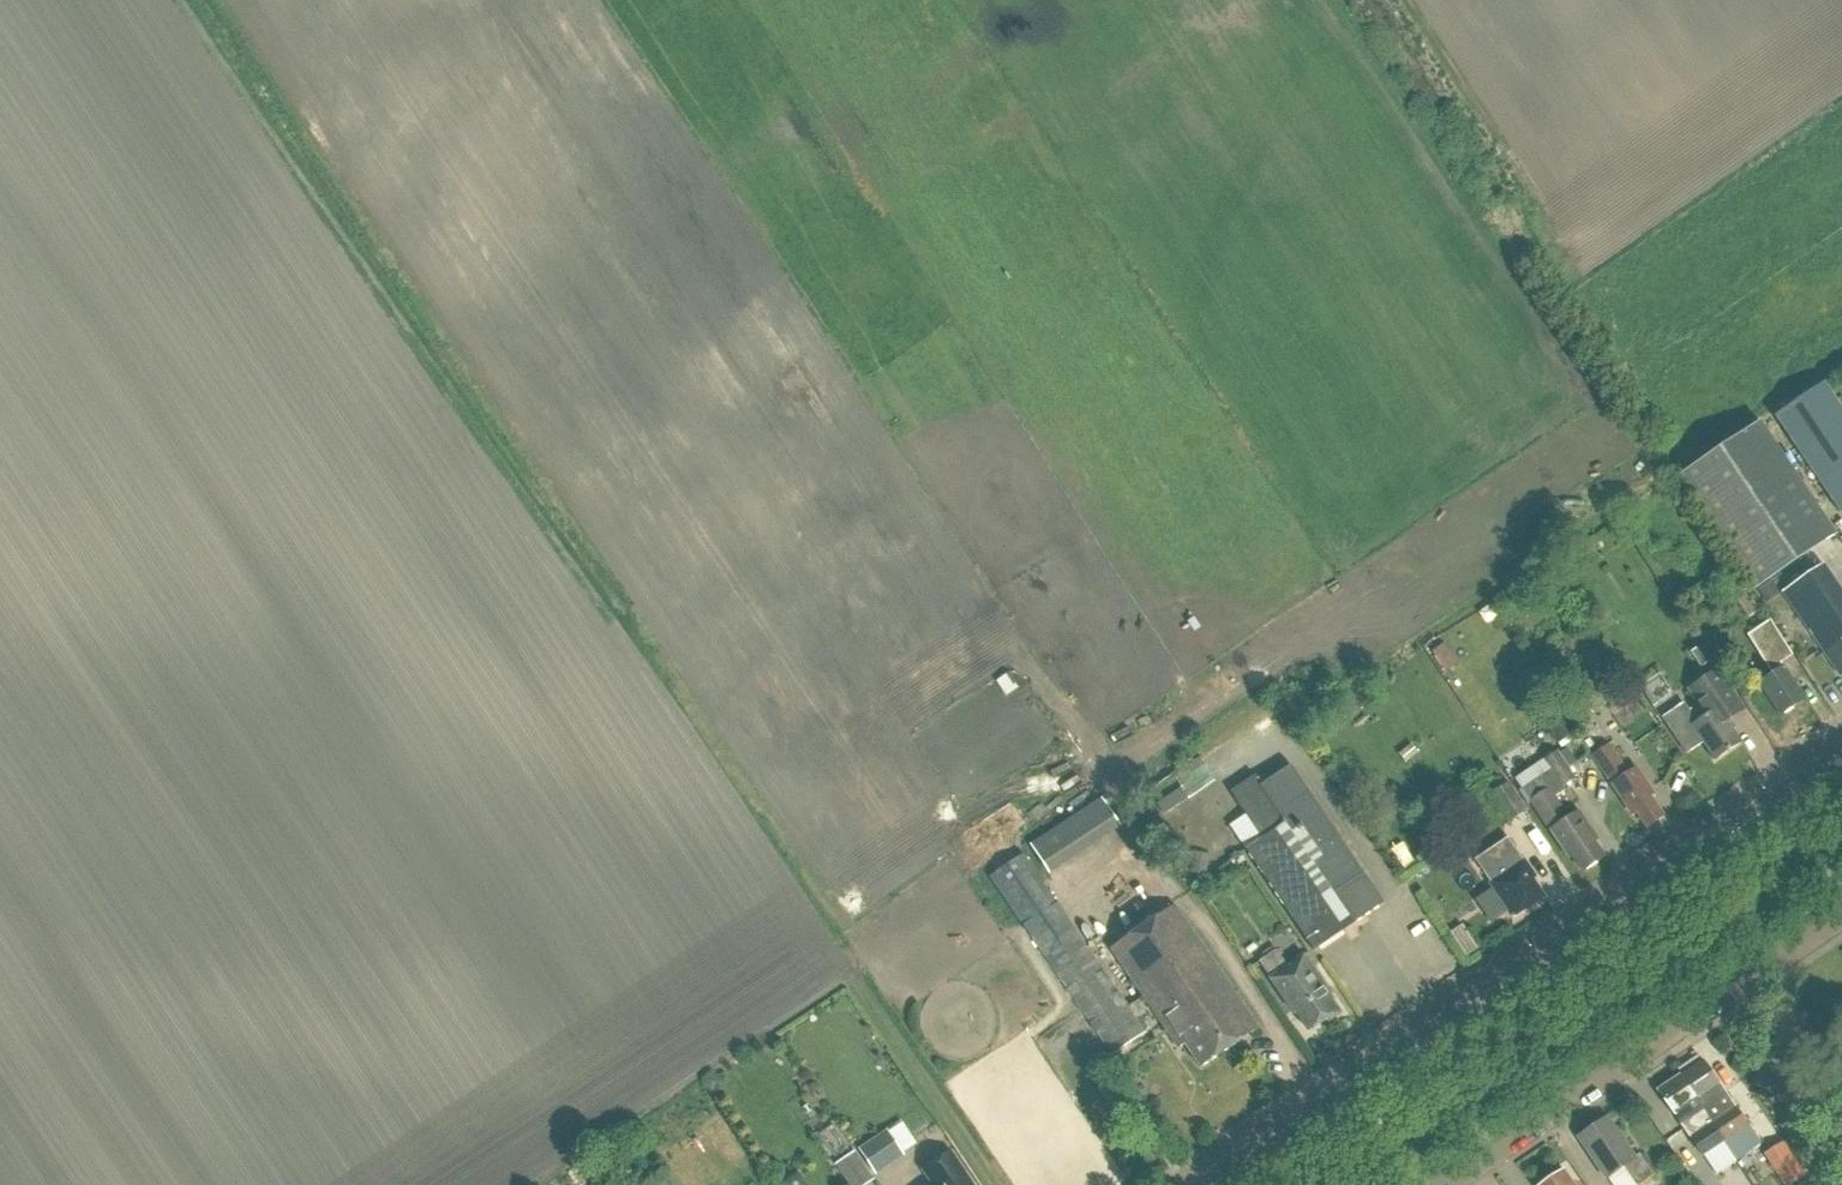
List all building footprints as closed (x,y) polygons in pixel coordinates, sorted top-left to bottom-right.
[(1841,511),(1841,415),(1821,384),(1773,417),(1839,513),(1841,511)] [(1755,589),(1837,535),(1763,423),(1681,477),(1755,589)] [(1820,566),(1782,592),(1839,676),(1841,674),(1841,599),(1820,566)] [(1770,581),(1756,590),(1765,604),(1779,595),(1770,581)] [(1749,616),(1760,608),(1745,586),(1733,593),(1749,616)] [(1781,670),(1778,664),(1791,655),(1769,623),(1747,637),(1772,676),(1759,685),(1780,717),(1804,700),(1783,668),(1781,670)] [(1445,644),(1432,653),(1436,659),(1449,651),(1445,644)] [(1740,743),(1726,722),(1742,711),(1737,703),(1715,672),(1688,691),(1707,717),(1696,724),(1683,705),(1662,719),(1685,754),(1702,743),(1714,761),(1740,743)] [(1559,714),(1544,724),(1548,731),(1545,733),(1550,741),(1554,738),(1557,744),(1573,734),(1559,714)] [(1627,775),(1608,747),(1593,757),(1612,785),(1611,786),(1631,816),(1636,813),(1646,829),(1662,818),(1648,798),(1653,795),(1635,769),(1627,775)] [(1558,749),(1544,758),(1551,769),(1563,786),(1577,776),(1558,749)] [(1314,952),(1384,904),(1290,767),(1237,803),(1262,839),(1245,851),(1314,952)] [(1577,813),(1568,819),(1551,794),(1563,786),(1551,769),(1538,777),(1547,790),(1529,802),(1568,860),(1572,858),(1582,873),(1603,859),(1593,844),(1597,841),(1577,813)] [(1508,784),(1490,795),(1508,823),(1526,811),(1508,784)] [(1167,796),(1154,805),(1163,817),(1176,809),(1167,796)] [(1035,869),(1112,834),(1097,802),(1020,837),(1035,869)] [(1523,862),(1508,839),(1475,862),(1481,872),(1490,885),(1513,918),(1525,910),(1525,911),(1543,898),(1531,881),(1534,878),(1523,862)] [(991,879),(1034,942),(1112,1056),(1144,1034),(1094,961),(1090,964),(1083,952),(1087,949),(1067,920),(1023,856),(991,879)] [(1200,1068),(1257,1029),(1174,907),(1110,950),(1178,1049),(1184,1045),(1200,1068)] [(1464,925),(1451,933),(1467,957),(1479,950),(1464,925)] [(1287,968),(1276,951),(1259,963),(1270,979),(1269,980),(1293,1015),(1295,1014),(1307,1031),(1336,1011),(1322,991),(1326,989),(1303,956),(1287,968)] [(1681,1076),(1724,1141),(1745,1126),(1734,1110),(1735,1109),(1718,1084),(1717,1085),(1702,1062),(1681,1076)] [(1701,1158),(1725,1142),(1724,1141),(1681,1076),(1657,1093),(1701,1158)] [(1605,1121),(1579,1138),(1607,1179),(1624,1167),(1636,1184),(1639,1184),(1653,1175),(1639,1155),(1632,1160),(1616,1135),(1615,1135),(1605,1121)] [(877,1173),(905,1154),(888,1128),(859,1147),(877,1173)] [(1803,1176),(1782,1144),(1769,1152),(1780,1168),(1774,1172),(1783,1184),(1790,1184),(1803,1176)] [(874,1178),(856,1150),(837,1162),(851,1184),(864,1184),(874,1178)] [(950,1152),(922,1171),(932,1184),(972,1184),(950,1152)] [(1563,1171),(1543,1184),(1572,1184),(1563,1171)]
